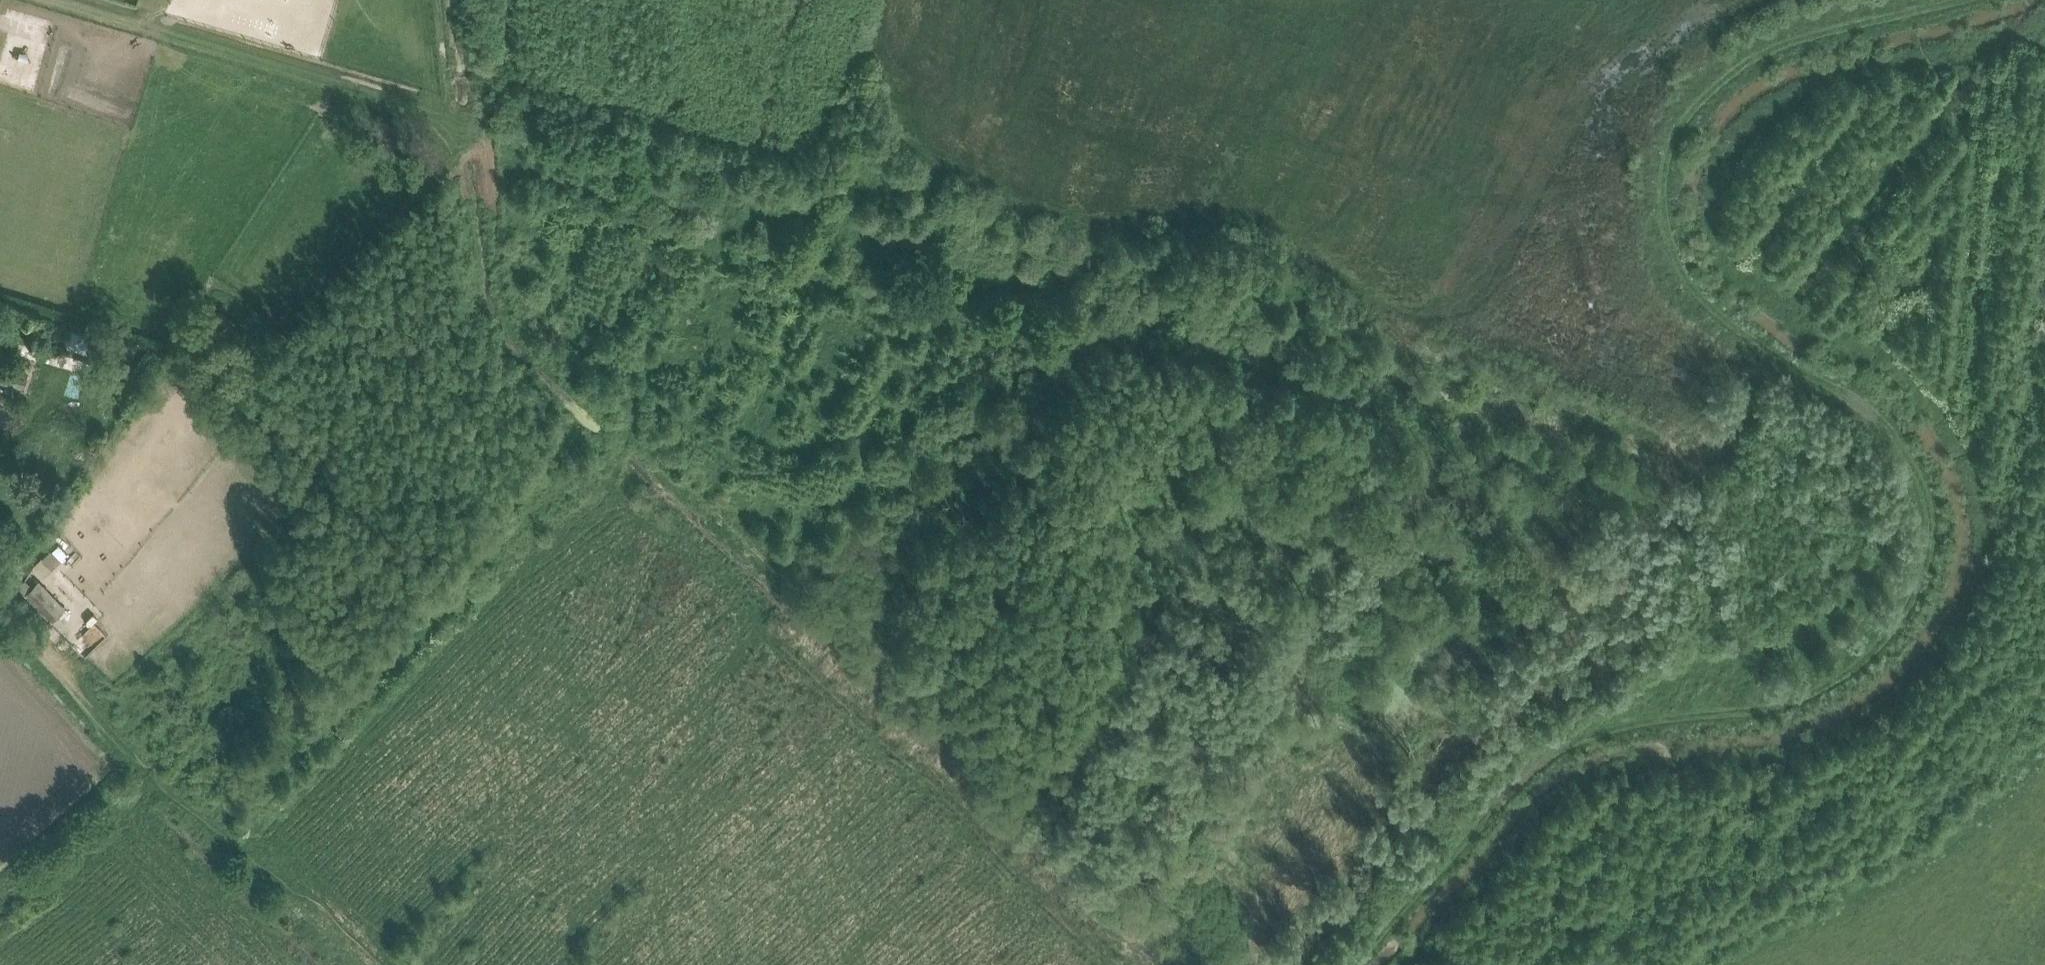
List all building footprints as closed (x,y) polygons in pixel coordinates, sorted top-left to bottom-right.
[(0,379),(0,382),(25,388),(28,375),(3,368),(0,379)] [(45,576),(52,569),(54,567),(62,559),(52,548),(43,556),(41,558),(34,565),(45,576)] [(51,622),(67,607),(39,579),(33,585),(26,578),(17,587),(51,622)]
